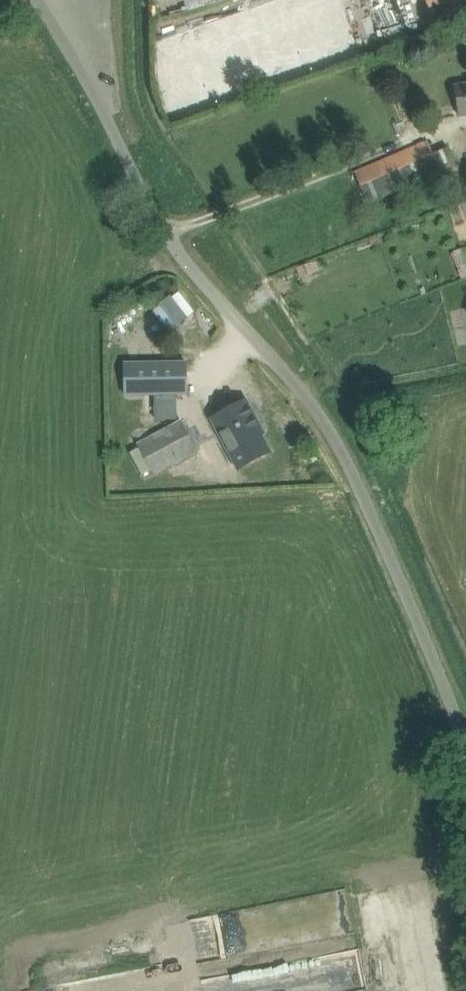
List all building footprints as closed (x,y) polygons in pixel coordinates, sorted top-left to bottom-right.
[(428,9),(456,0),(425,0),(428,9)] [(455,87),(459,116),(465,115),(465,85),(455,87)] [(355,173),(368,204),(455,166),(448,149),(434,155),(428,142),(355,173)] [(311,264),(297,269),(300,276),(313,271),(311,264)] [(138,337),(187,323),(180,299),(132,313),(138,337)] [(186,361),(124,362),(125,395),(155,395),(155,420),(176,419),(175,394),(187,394),(186,361)] [(245,401),(211,419),(238,470),(270,453),(256,428),(259,426),(245,401)] [(139,444),(155,475),(197,452),(181,422),(139,444)] [(205,990),(236,990),(233,981),(204,988),(205,990)]
